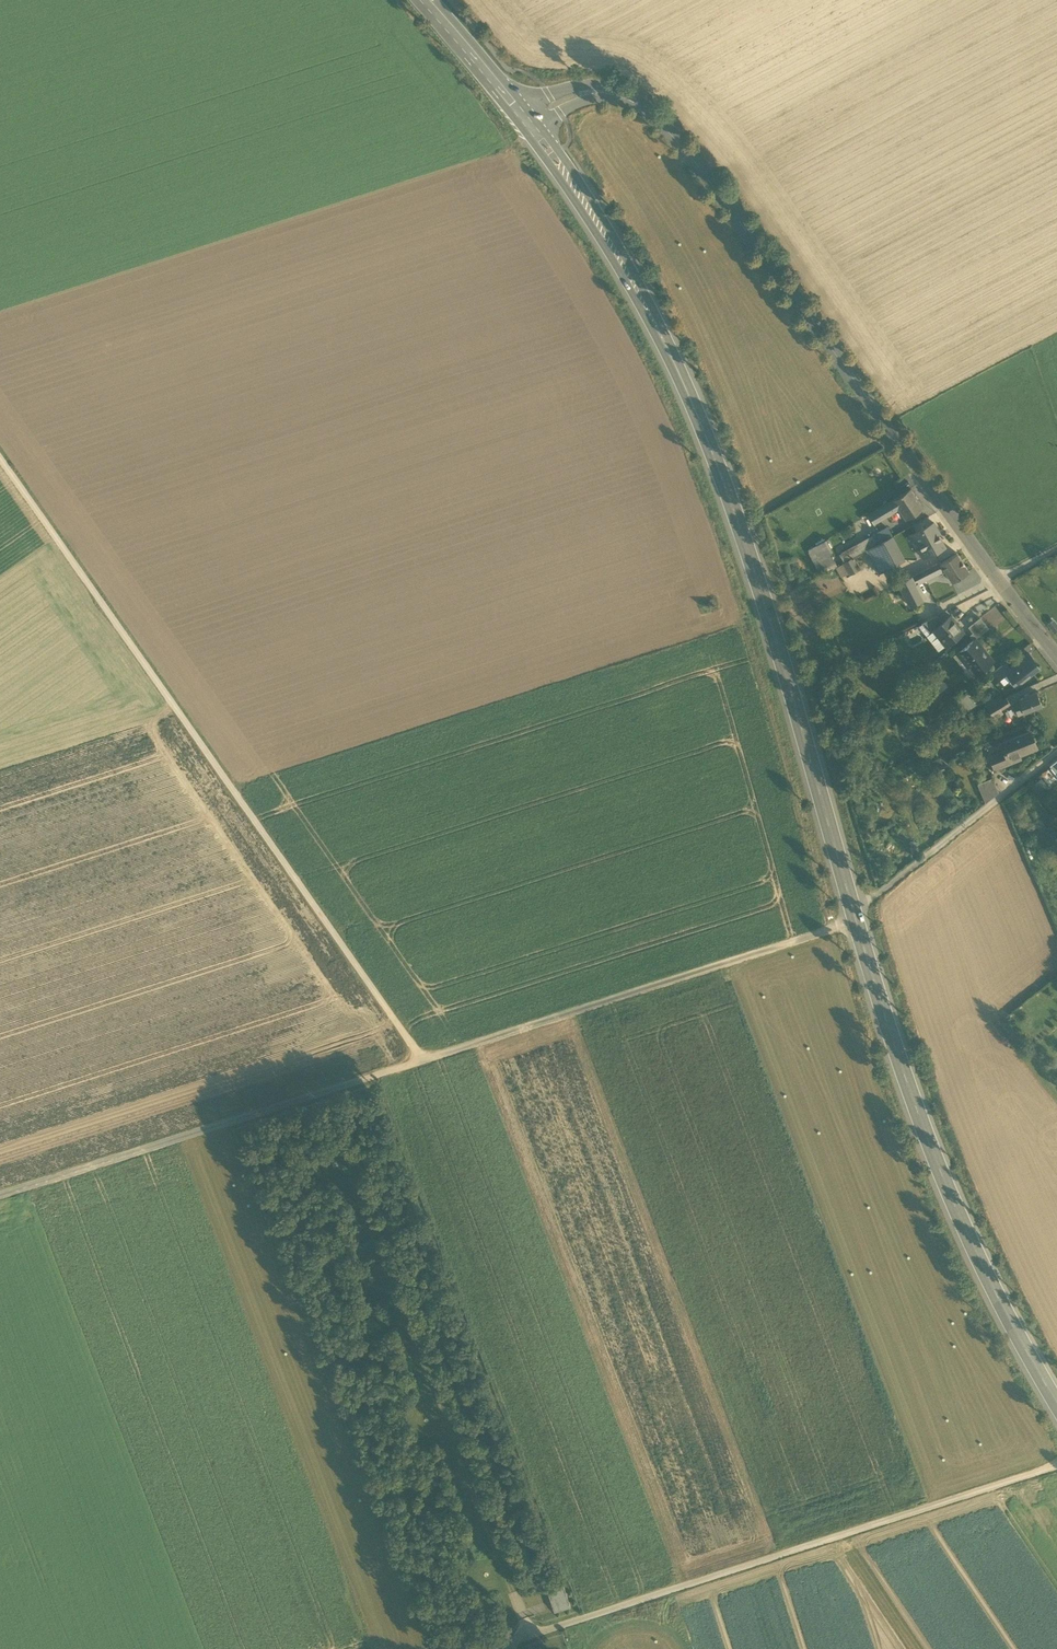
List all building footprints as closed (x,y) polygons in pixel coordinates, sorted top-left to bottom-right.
[(898,508),(904,518),(905,518),(922,507),(911,489),(893,500),(898,508)] [(869,515),(873,523),(898,508),(893,500),(869,515)] [(919,550),(923,558),(944,546),(937,534),(939,533),(933,522),(913,533),(920,544),(922,548),(919,550)] [(877,544),(891,536),(886,527),(872,535),(877,544)] [(915,547),(920,544),(913,533),(909,535),(915,547)] [(867,549),(877,544),(872,535),(839,553),(844,562),(854,556),(867,549)] [(867,549),(879,572),(903,559),(891,536),(877,544),(867,549)] [(827,539),(807,550),(818,571),(836,561),(829,549),(832,548),(827,539)] [(944,569),(952,582),(969,571),(957,552),(941,563),(940,563),(944,569)] [(844,562),(849,572),(860,567),(854,556),(844,562)] [(940,561),(919,572),(924,580),(933,575),(932,575),(944,569),(940,563),(941,563),(940,561)] [(919,572),(912,575),(916,584),(924,580),(919,572)] [(924,599),(916,584),(912,575),(898,583),(910,606),(924,599)] [(921,623),(929,633),(934,630),(933,629),(943,622),(937,615),(921,623)] [(938,635),(946,645),(963,631),(962,630),(962,629),(959,626),(958,625),(951,616),(943,622),(933,629),(934,630),(938,635)] [(972,632),(976,637),(988,628),(979,618),(968,627),(972,632)] [(1054,632),(1056,630),(1056,627),(1052,621),(1048,624),(1054,632)] [(926,636),(931,641),(938,635),(934,630),(929,633),(926,636)] [(946,645),(938,635),(931,641),(938,651),(946,645)] [(966,660),(977,674),(994,660),(987,652),(985,654),(973,640),(956,653),(964,662),(966,660)] [(1017,683),(1017,684),(1038,668),(1033,662),(1035,661),(1028,653),(1010,667),(1005,671),(1006,672),(1012,679),(1013,678),(1017,683)] [(994,680),(995,681),(998,678),(1000,677),(1000,676),(1006,672),(1005,671),(1010,667),(1005,662),(990,674),(994,680)] [(1004,685),(1012,679),(1006,672),(1000,676),(1000,677),(998,678),(1004,685)] [(898,701),(903,707),(904,708),(913,701),(905,691),(896,699),(898,701)] [(1019,699),(1020,701),(1024,712),(1042,705),(1037,692),(1019,699)] [(967,693),(956,701),(965,713),(976,704),(967,693)] [(995,704),(998,710),(1008,704),(1005,698),(995,704)] [(888,709),(894,715),(903,707),(898,701),(888,709)] [(1018,715),(1024,712),(1020,701),(1014,703),(1018,715)] [(1004,750),(997,753),(1002,765),(1021,757),(1019,753),(1036,746),(1030,731),(1001,743),(1004,750)] [(995,768),(1002,765),(997,753),(990,756),(995,768)] [(1033,783),(1041,792),(1049,786),(1041,776),(1033,783)] [(977,783),(985,802),(998,792),(992,777),(982,781),(977,783)] [(546,1590),(553,1613),(570,1608),(562,1585),(554,1587),(546,1590)]
